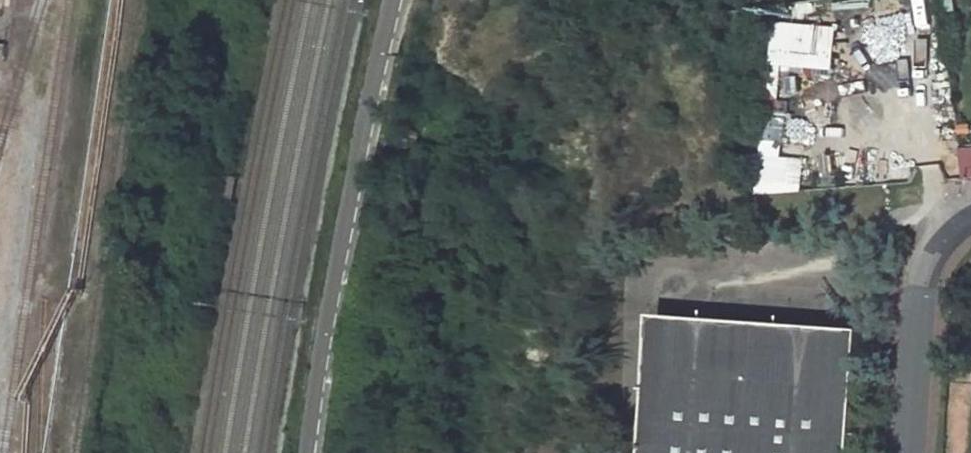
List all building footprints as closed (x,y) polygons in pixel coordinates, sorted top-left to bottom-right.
[(838,71),(838,26),(774,26),(773,98),(781,98),(781,71),(838,71)] [(652,452),(857,452),(866,331),(663,316),(652,452)]
